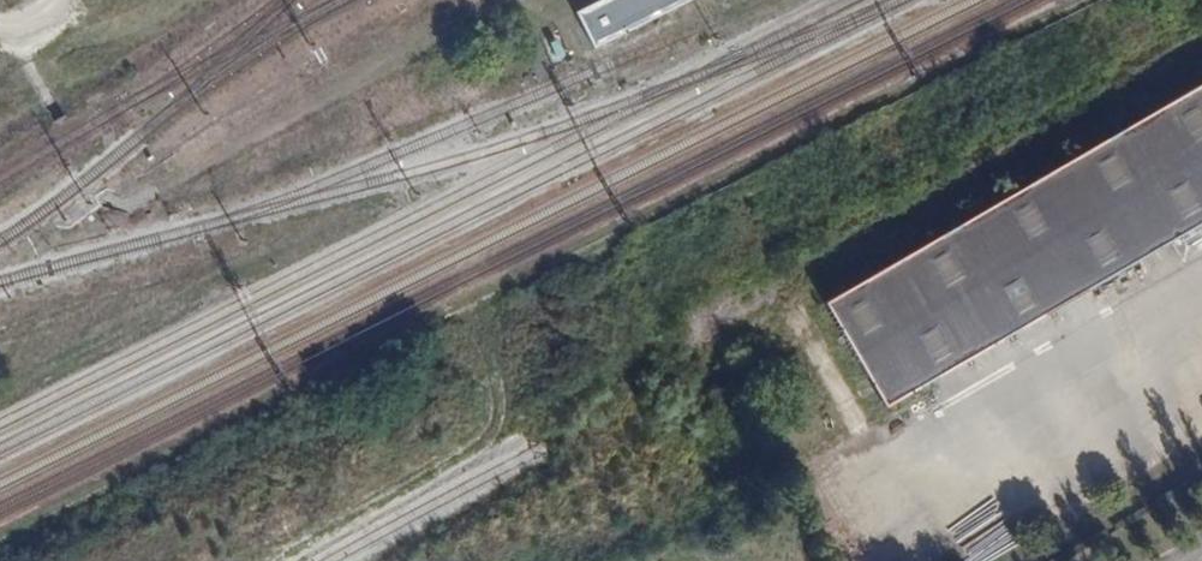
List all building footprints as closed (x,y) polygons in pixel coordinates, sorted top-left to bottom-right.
[(691,0),(605,0),(580,13),(600,49),(691,0)] [(502,44),(494,27),(479,34),(488,51),(502,44)] [(827,299),(886,402),(1201,221),(1201,84),(827,299)] [(99,214),(88,199),(56,222),(66,236),(99,214)]
